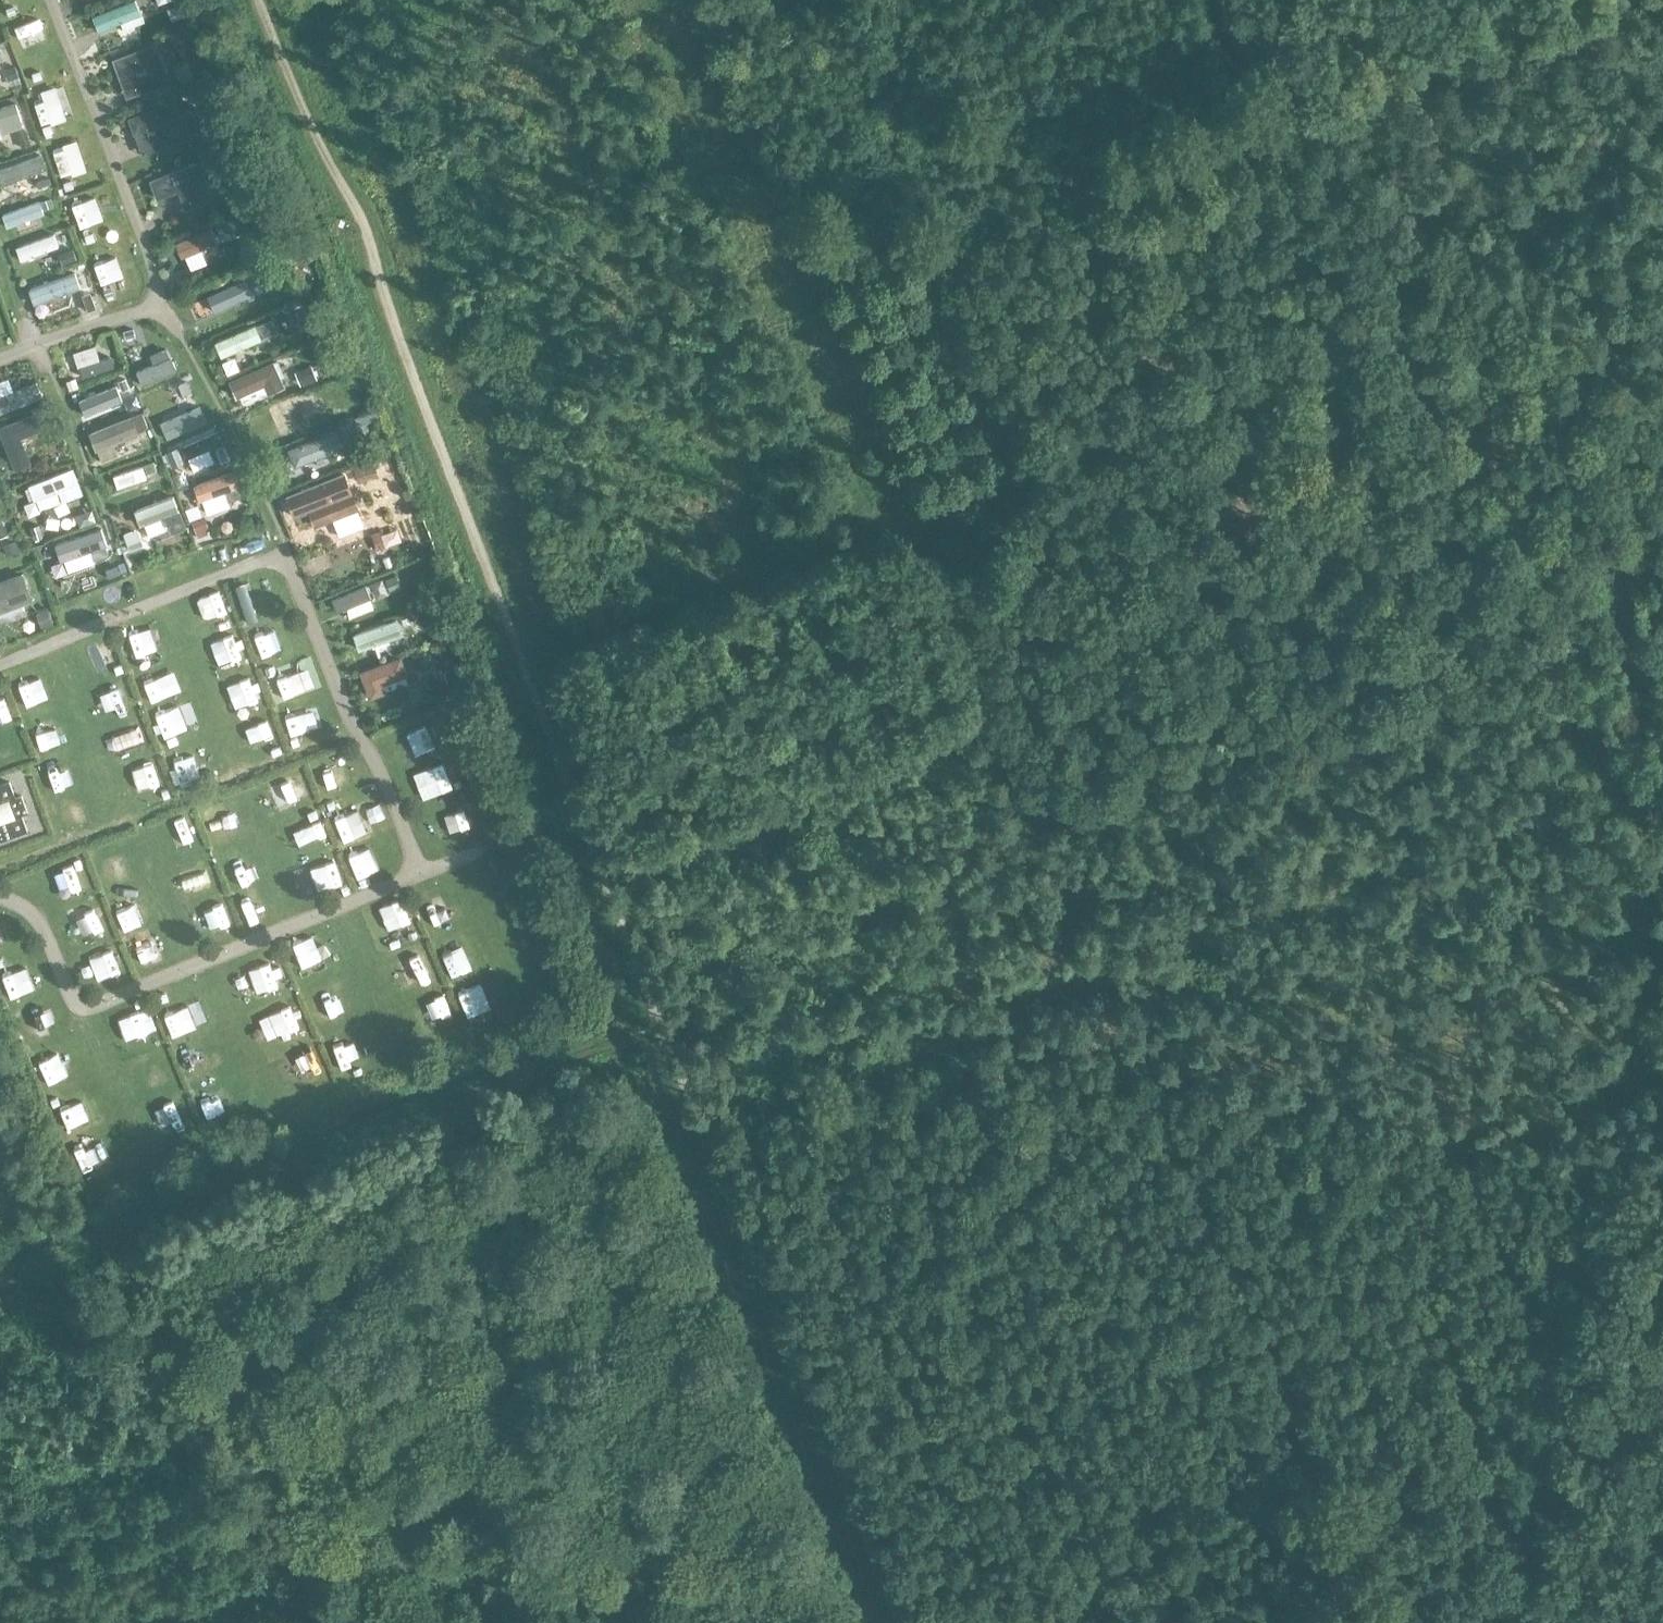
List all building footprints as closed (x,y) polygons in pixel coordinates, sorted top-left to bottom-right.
[(190,1),(182,4),(185,13),(194,10),(190,1)] [(184,16),(179,4),(171,7),(175,19),(184,16)] [(155,44),(114,59),(120,76),(145,66),(152,87),(168,81),(155,44)] [(205,53),(188,59),(197,84),(214,78),(205,53)] [(15,66),(5,70),(9,80),(19,76),(15,66)] [(69,94),(37,106),(44,125),(57,120),(74,114),(76,114),(69,94)] [(181,99),(129,117),(135,132),(156,125),(163,145),(193,134),(181,99)] [(0,107),(0,125),(3,133),(17,129),(24,127),(21,117),(19,112),(24,110),(21,101),(0,107)] [(24,127),(17,129),(23,146),(31,144),(25,127),(24,127)] [(211,128),(200,132),(205,146),(216,142),(211,128)] [(37,171),(31,155),(0,167),(0,184),(37,171)] [(199,162),(151,180),(158,197),(178,190),(185,208),(208,199),(213,198),(199,162)] [(50,179),(38,183),(40,189),(53,185),(50,179)] [(72,180),(65,183),(67,190),(75,188),(72,180)] [(258,200),(254,189),(246,192),(250,203),(258,200)] [(104,197),(73,209),(80,228),(93,223),(110,217),(112,216),(104,197)] [(52,200),(42,204),(45,212),(54,208),(52,200)] [(253,223),(249,228),(257,235),(261,231),(253,223)] [(182,259),(215,239),(205,224),(173,244),(182,259)] [(67,225),(12,246),(18,261),(73,240),(67,225)] [(93,234),(86,236),(88,243),(95,241),(93,234)] [(123,248),(92,259),(99,279),(112,274),(129,268),(130,267),(123,248)] [(73,249),(59,254),(63,265),(77,260),(73,249)] [(313,259),(309,249),(299,254),(302,263),(313,259)] [(72,268),(37,281),(42,295),(78,281),(72,268)] [(213,285),(215,297),(240,291),(237,279),(213,285)] [(111,285),(104,288),(105,294),(113,292),(111,285)] [(92,295),(84,298),(89,314),(98,311),(92,295)] [(294,303),(296,309),(304,306),(301,300),(294,303)] [(306,309),(297,313),(300,322),(309,319),(306,309)] [(230,349),(255,337),(248,324),(223,336),(230,349)] [(134,327),(124,329),(126,337),(135,335),(134,327)] [(312,329),(303,332),(307,340),(315,337),(312,329)] [(94,347),(76,353),(83,376),(114,365),(111,355),(98,359),(94,347)] [(135,370),(142,384),(175,366),(168,353),(135,370)] [(275,363),(230,382),(237,399),(241,397),(265,387),(268,394),(269,395),(286,388),(282,380),(286,378),(279,362),(275,364),(275,363)] [(313,367),(296,374),(302,388),(319,381),(313,367)] [(127,377),(120,379),(123,388),(129,385),(127,377)] [(75,378),(67,381),(70,390),(79,387),(75,378)] [(187,380),(179,383),(183,393),(191,390),(187,380)] [(88,401),(92,414),(130,405),(127,391),(88,401)] [(149,403),(154,422),(198,411),(194,392),(149,403)] [(363,393),(357,394),(361,404),(366,402),(363,393)] [(47,410),(37,414),(40,424),(51,420),(47,410)] [(99,430),(91,433),(98,449),(114,443),(139,433),(138,431),(149,427),(143,413),(132,418),(132,417),(99,430)] [(0,426),(0,429),(11,458),(14,468),(30,462),(26,452),(20,436),(38,429),(33,414),(29,415),(0,426)] [(360,420),(341,427),(347,443),(366,436),(363,428),(360,420)] [(168,461),(177,458),(175,451),(165,454),(168,461)] [(142,466),(145,474),(156,470),(153,462),(142,466)] [(377,465),(363,470),(367,482),(381,478),(377,465)] [(74,468),(30,484),(35,499),(37,498),(67,487),(71,497),(83,492),(79,482),(74,468)] [(233,471),(195,484),(201,499),(226,490),(229,499),(241,495),(237,486),(238,486),(233,471)] [(346,475),(289,498),(296,517),(310,512),(316,526),(359,509),(346,475)] [(173,495),(136,509),(142,524),(145,523),(166,515),(171,528),(172,531),(185,526),(173,495)] [(201,516),(192,520),(198,537),(207,533),(201,516)] [(0,518),(0,536),(9,533),(3,517),(0,518)] [(41,524),(57,573),(78,566),(74,552),(91,547),(85,530),(56,539),(51,521),(41,524)] [(39,524),(31,527),(35,539),(43,536),(39,524)] [(416,524),(400,528),(403,542),(420,537),(416,524)] [(139,530),(125,535),(129,547),(143,542),(139,530)] [(354,570),(366,564),(351,533),(339,538),(354,570)] [(380,533),(372,536),(377,549),(385,546),(380,533)] [(10,555),(22,551),(19,540),(7,543),(10,555)] [(105,569),(109,581),(119,577),(114,566),(105,569)] [(0,581),(0,624),(14,618),(10,608),(23,604),(33,600),(23,573),(0,581)] [(396,575),(388,578),(391,587),(400,585),(396,575)] [(375,581),(344,594),(353,618),(385,605),(375,581)] [(205,602),(216,625),(238,615),(228,592),(205,602)] [(417,608),(422,621),(437,616),(432,603),(417,608)] [(48,605),(37,610),(42,622),(53,619),(48,605)] [(374,653),(417,637),(409,616),(366,632),(374,653)] [(270,643),(282,639),(276,622),(264,626),(270,643)] [(130,635),(134,656),(158,652),(154,630),(130,635)] [(237,653),(247,646),(237,630),(227,637),(237,653)] [(84,643),(85,661),(116,659),(115,641),(84,643)] [(397,661),(360,675),(368,699),(381,694),(378,686),(402,677),(397,661)] [(458,666),(446,669),(450,683),(462,680),(458,666)] [(257,672),(233,684),(246,708),(269,696),(257,672)] [(416,675),(408,678),(411,688),(420,685),(416,675)] [(116,709),(136,699),(125,677),(104,687),(116,709)] [(193,732),(184,705),(160,713),(169,740),(193,732)] [(297,710),(303,731),(316,728),(311,707),(297,710)] [(121,727),(128,746),(151,736),(144,718),(121,727)] [(427,756),(461,745),(452,718),(419,728),(427,756)] [(255,728),(264,749),(285,740),(276,719),(255,728)] [(29,728),(36,751),(59,745),(52,721),(29,728)] [(187,780),(213,770),(205,747),(179,757),(187,780)] [(159,757),(138,767),(148,789),(169,779),(159,757)] [(48,771),(56,791),(84,780),(76,761),(48,771)] [(460,766),(440,775),(449,794),(469,785),(460,766)] [(310,772),(287,781),(298,807),(321,798),(310,772)] [(22,813),(28,811),(22,794),(16,797),(10,780),(0,784),(0,840),(28,830),(22,813)] [(227,833),(251,821),(242,802),(218,813),(227,833)] [(475,802),(452,808),(459,831),(482,825),(475,802)] [(379,851),(359,856),(365,881),(386,877),(379,851)] [(346,854),(324,859),(329,880),(351,875),(346,854)] [(84,860),(59,869),(68,895),(93,886),(84,860)] [(255,925),(278,916),(270,894),(247,903),(255,925)] [(438,924),(465,917),(460,895),(433,902),(438,924)] [(209,908),(222,931),(242,920),(229,897),(209,908)] [(384,907),(397,936),(419,927),(407,898),(384,907)] [(81,904),(82,923),(109,922),(108,903),(81,904)] [(153,904),(127,911),(132,930),(159,923),(153,904)] [(458,967),(482,961),(476,936),(452,942),(458,967)] [(145,968),(166,960),(162,948),(141,956),(145,968)] [(326,951),(303,960),(311,981),(334,972),(326,951)] [(282,958),(257,966),(266,991),(291,983),(282,958)] [(477,994),(485,1012),(507,1002),(499,984),(477,994)] [(427,1000),(437,1023),(458,1013),(447,990),(427,1000)] [(330,1018),(351,1009),(345,993),(323,1002),(330,1018)] [(171,1002),(177,1025),(189,1022),(182,999),(171,1002)] [(51,1009),(29,1018),(37,1035),(58,1026),(51,1009)] [(285,1018),(291,1037),(313,1029),(307,1011),(285,1018)] [(131,1017),(136,1041),(162,1035),(157,1012),(131,1017)] [(362,1038),(339,1047),(347,1066),(369,1057),(362,1038)] [(74,1055),(50,1063),(56,1084),(80,1076),(74,1055)] [(257,1114),(250,1091),(225,1098),(227,1104),(211,1109),(216,1126),(257,1114)] [(190,1098),(172,1108),(183,1128),(202,1117),(190,1098)] [(91,1101),(69,1109),(78,1130),(99,1121),(91,1101)] [(100,1150),(90,1153),(95,1172),(106,1169),(100,1150)]
